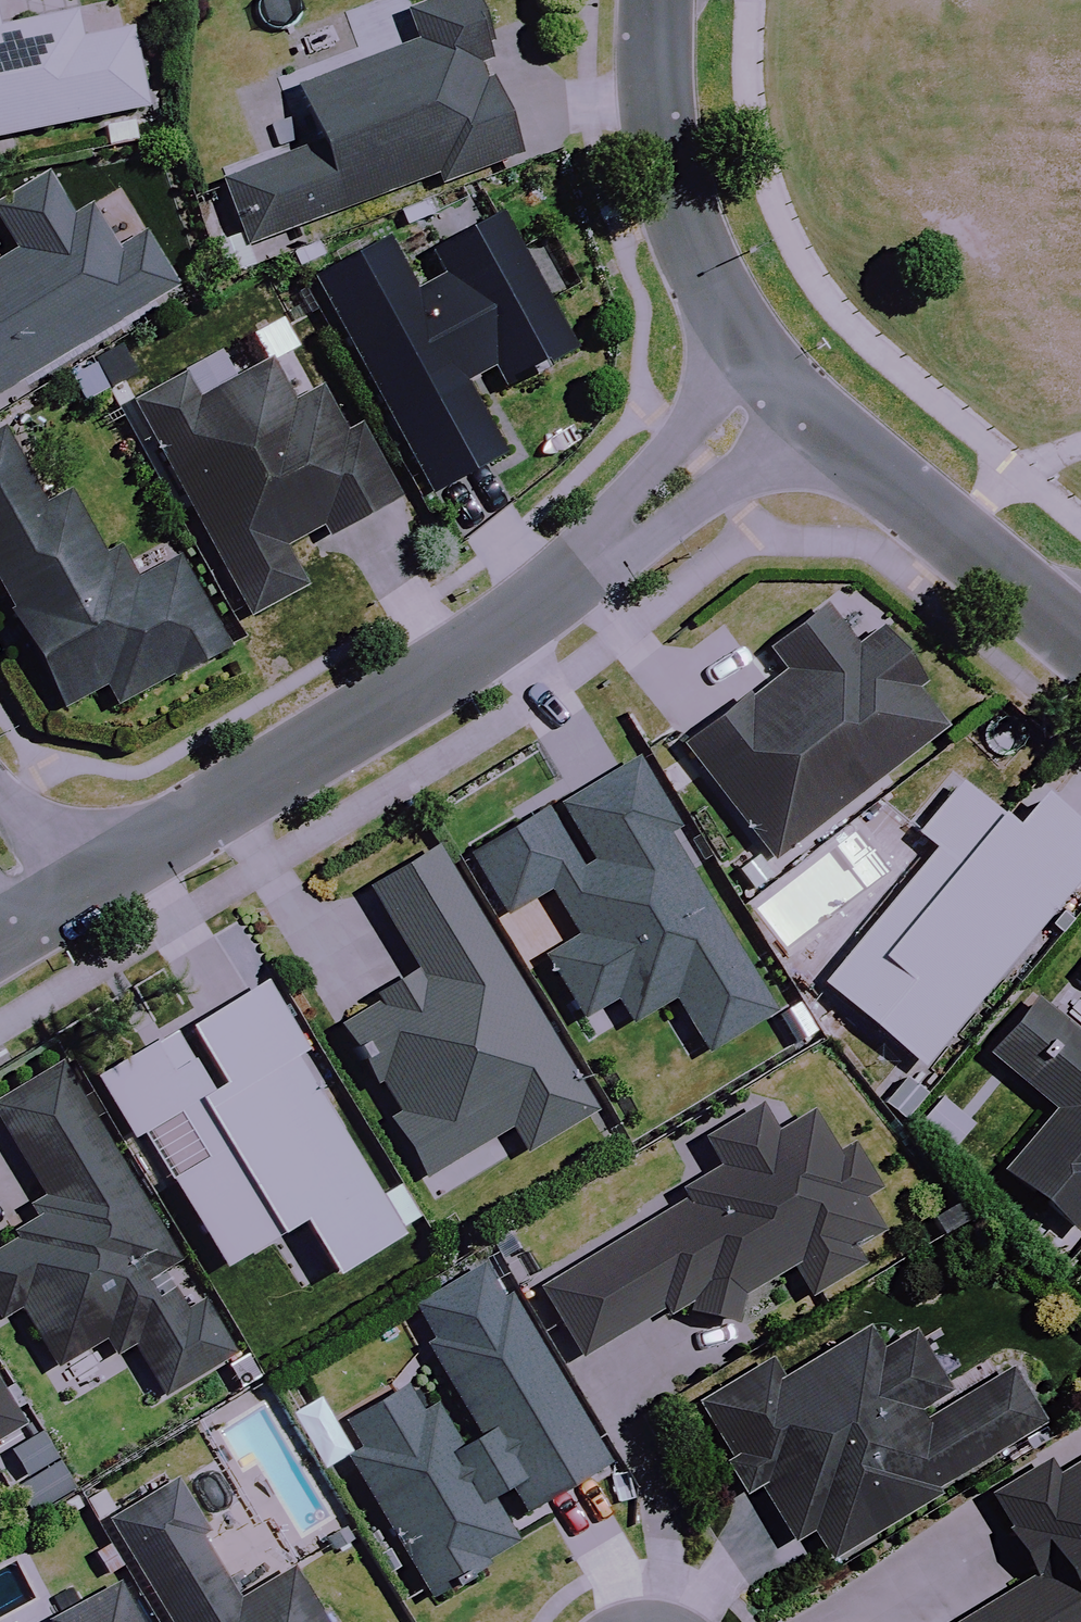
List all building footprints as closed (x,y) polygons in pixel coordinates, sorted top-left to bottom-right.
[(465,0),(440,0),(405,13),(417,45),(293,90),(313,146),(220,180),(245,247),(434,178),(437,187),(515,158),(479,60),(486,57),(465,0)] [(144,111),(128,33),(76,43),(71,16),(0,30),(0,139),(144,111)] [(27,378),(36,392),(59,378),(50,364),(172,290),(140,238),(110,256),(83,211),(64,222),(43,187),(0,214),(0,231),(13,253),(0,261),(0,394),(27,378)] [(545,307),(575,291),(548,239),(518,255),(496,214),(431,248),(450,284),(413,304),(381,243),(316,277),(431,497),(499,461),(462,391),(496,373),(504,389),(570,355),(545,307)] [(135,377),(115,344),(90,359),(93,365),(66,382),(82,409),(135,377)] [(321,541),(393,501),(353,428),(341,435),(319,393),(285,411),(262,368),(192,406),(177,379),(131,405),(249,619),(304,589),(283,551),(316,533),(321,541)] [(4,433),(0,435),(0,603),(54,712),(101,688),(111,707),(220,653),(175,562),(132,583),(116,550),(99,558),(67,492),(40,505),(4,433)] [(728,866),(749,893),(766,879),(772,885),(895,785),(887,776),(941,732),(909,692),(917,685),(875,633),(850,653),(812,607),(765,646),(783,668),(682,750),(757,842),(728,866)] [(669,834),(626,762),(469,855),(505,915),(548,890),(578,939),(543,960),(579,1019),(611,1000),(626,1025),(669,1000),(701,1054),(765,1016),(660,839),(669,834)] [(956,786),(914,836),(932,851),(819,986),(916,1068),(1080,873),(1080,835),(1036,797),(1008,831),(956,786)] [(360,880),(412,971),(373,993),(379,1004),(340,1027),(379,1095),(368,1101),(415,1183),(507,1130),(522,1155),(586,1117),(428,841),(360,880)] [(299,1225),(329,1279),(397,1241),(395,1237),(420,1223),(399,1186),(374,1200),(293,1057),(299,1054),(261,986),(93,1081),(127,1141),(174,1115),(203,1165),(169,1184),(218,1271),(299,1225)] [(1026,1000),(982,1052),(1051,1111),(999,1172),(1072,1234),(1080,1224),(1080,1047),(1026,1000)] [(76,1094),(10,1133),(70,1235),(33,1257),(38,1264),(0,1286),(0,1316),(19,1349),(40,1336),(75,1396),(123,1369),(130,1381),(150,1370),(183,1426),(250,1387),(217,1332),(197,1344),(175,1305),(193,1295),(76,1094)] [(654,1315),(730,1330),(736,1299),(790,1266),(808,1295),(886,1248),(859,1203),(868,1197),(842,1155),(831,1162),(804,1118),(769,1139),(751,1109),(700,1140),(719,1170),(679,1194),(684,1202),(540,1289),(583,1359),(654,1315)] [(330,1432),(431,1601),(491,1565),(485,1556),(511,1541),(487,1499),(503,1489),(519,1515),(601,1466),(480,1263),(405,1308),(454,1390),(413,1414),(399,1391),(330,1432)] [(1005,1373),(925,1423),(920,1415),(943,1400),(896,1326),(869,1343),(864,1335),(778,1390),(765,1369),(701,1410),(734,1463),(726,1469),(746,1500),(761,1491),(796,1546),(812,1536),(829,1562),(1040,1429),(1005,1373)] [(0,1394),(0,1434),(18,1423),(0,1394)] [(57,1459),(39,1431),(8,1450),(25,1478),(57,1459)] [(74,1487),(57,1459),(25,1478),(13,1486),(30,1514),(74,1487)] [(1050,1482),(1036,1459),(981,1492),(1033,1578),(960,1621),(1080,1621),(1080,1463),(1050,1482)] [(290,1574),(232,1609),(197,1550),(205,1545),(171,1488),(108,1526),(165,1621),(319,1621),(290,1574)] [(109,1589),(51,1621),(127,1621),(109,1589)]
